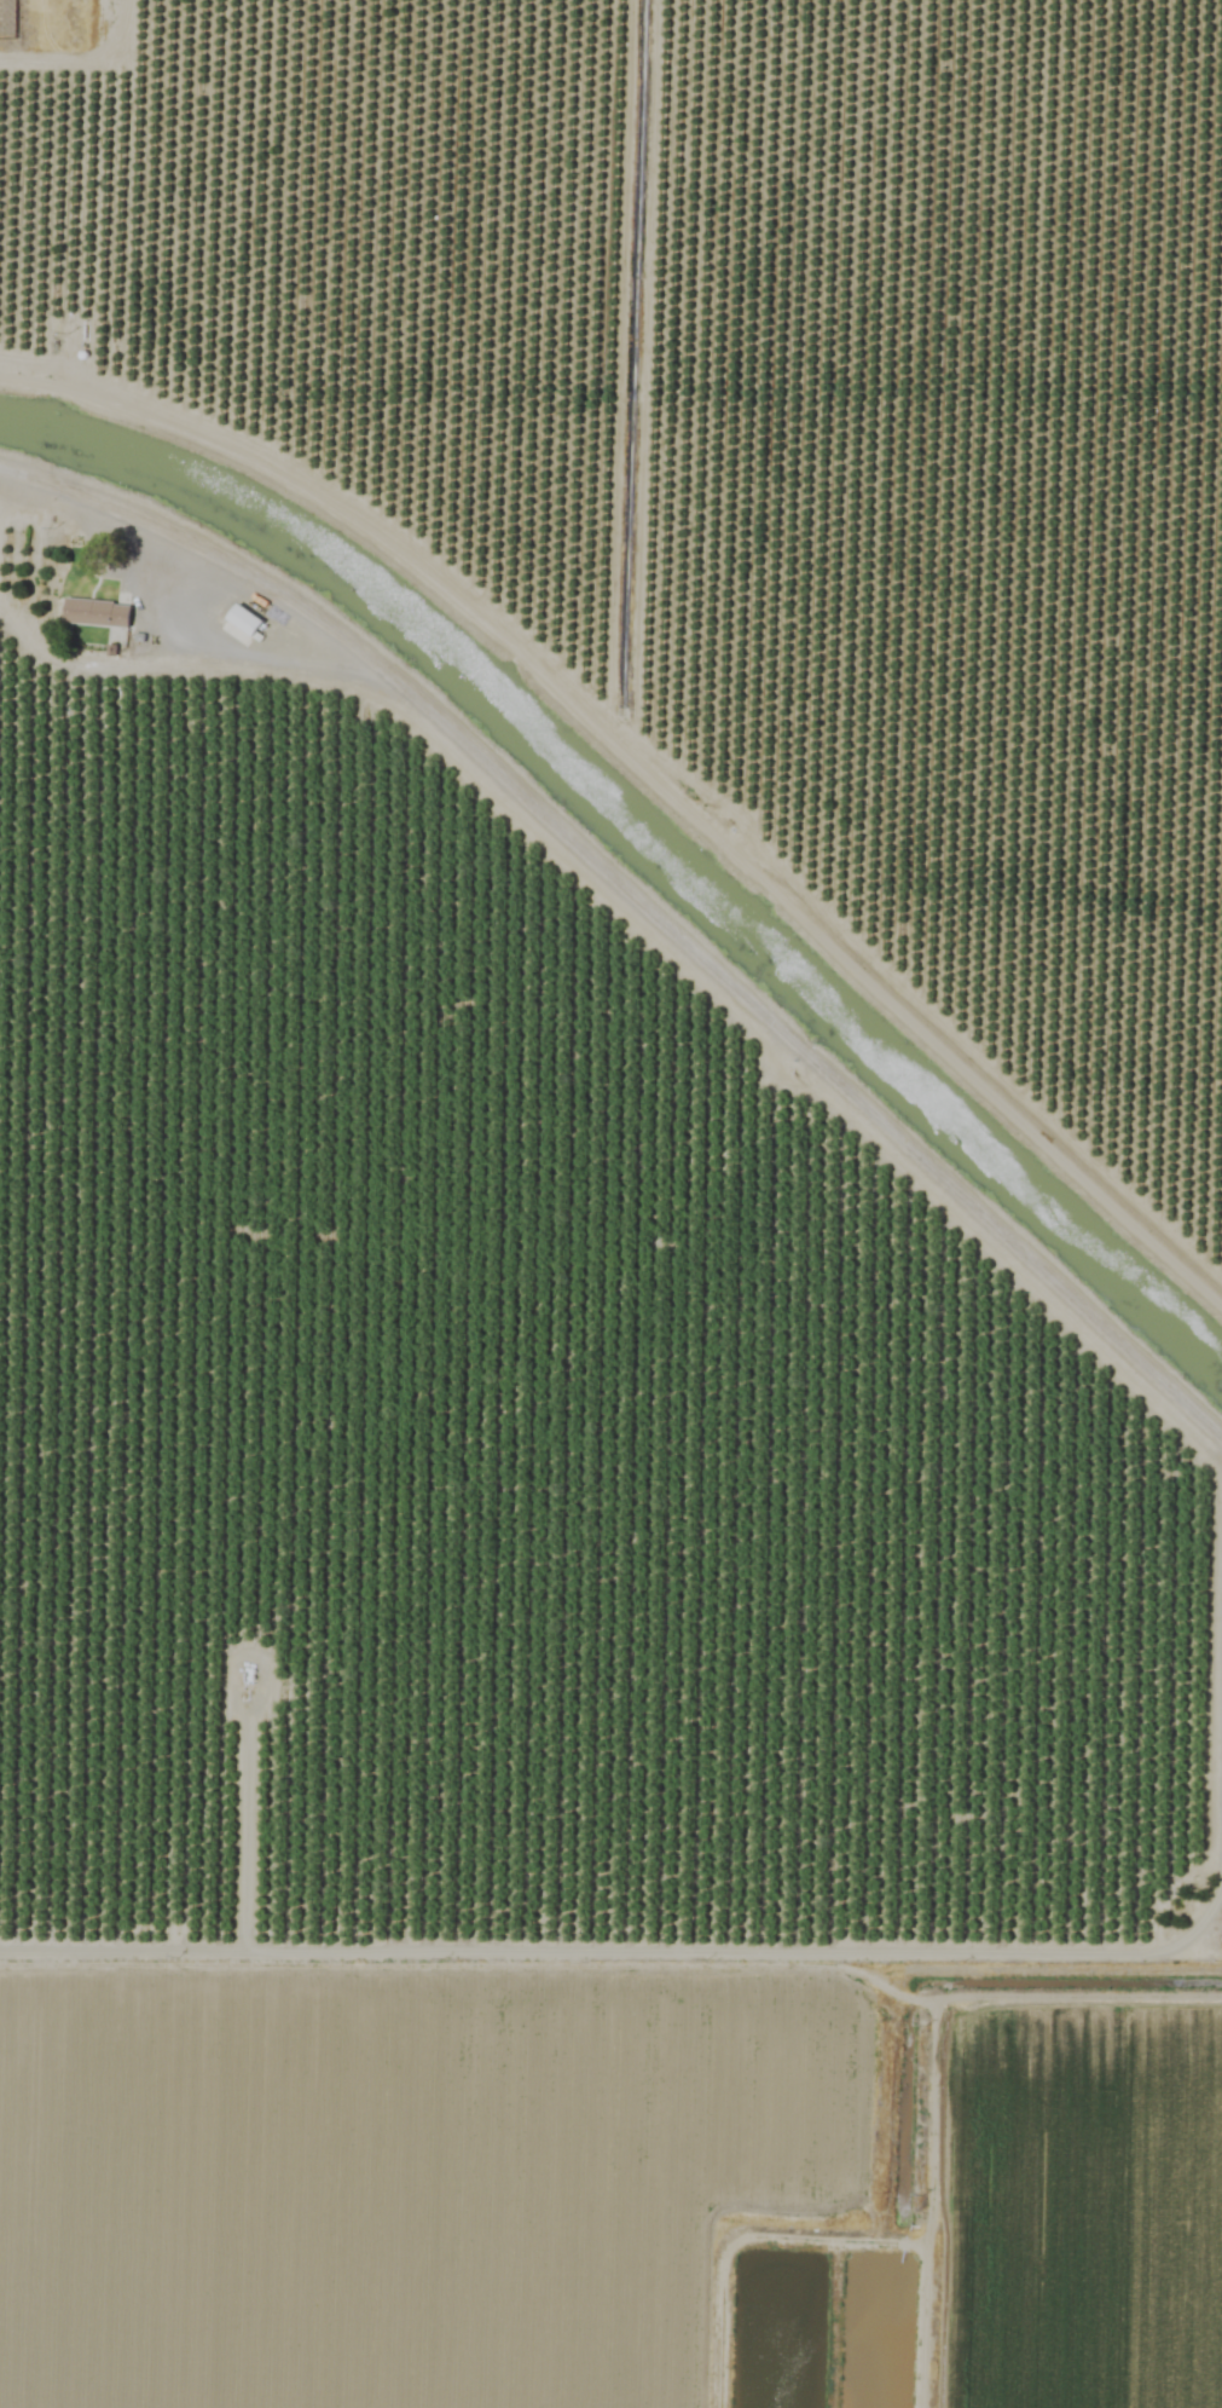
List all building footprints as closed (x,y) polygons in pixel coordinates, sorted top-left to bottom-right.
[(62,623),(127,629),(129,605),(64,599),(62,623)] [(263,626),(237,604),(224,619),(250,641),(263,626)]
